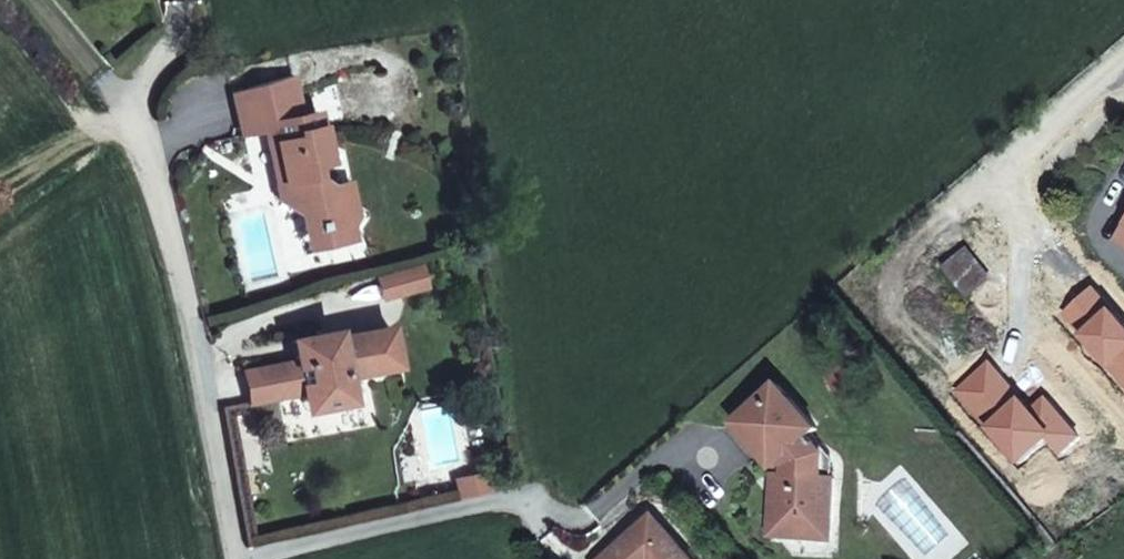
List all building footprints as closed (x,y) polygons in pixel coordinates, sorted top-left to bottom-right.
[(352,211),(345,183),(334,187),(322,176),(319,166),(335,162),(319,109),(304,114),(292,75),(234,93),(246,135),(264,129),(273,127),(289,180),(280,182),(285,201),(296,208),(303,206),(305,216),(346,240),(362,217),(352,211)] [(273,127),(264,129),(280,182),(289,180),(273,127)] [(351,181),(345,183),(352,211),(362,217),(351,181)] [(368,237),(362,217),(346,240),(305,216),(316,252),(368,237)] [(964,254),(946,268),(968,295),(986,280),(964,254)] [(423,287),(419,267),(378,280),(382,299),(423,287)] [(322,341),(321,334),(287,342),(291,363),(277,366),(284,397),(298,394),(303,413),(346,403),(340,375),(394,362),(387,327),(336,338),(322,341)] [(334,331),(321,334),(322,341),(336,338),(334,331)] [(242,406),(284,397),(277,366),(236,375),(242,406)] [(814,433),(775,386),(728,425),(771,475),(764,537),(805,541),(807,521),(830,523),(834,483),(820,482),(822,460),(806,440),(814,433)] [(481,472),(473,474),(478,494),(486,492),(481,472)] [(478,494),(473,474),(452,479),(457,499),(478,494)] [(830,523),(807,521),(805,541),(814,542),(828,543),(830,523)] [(659,527),(647,525),(609,558),(688,558),(659,527)]
